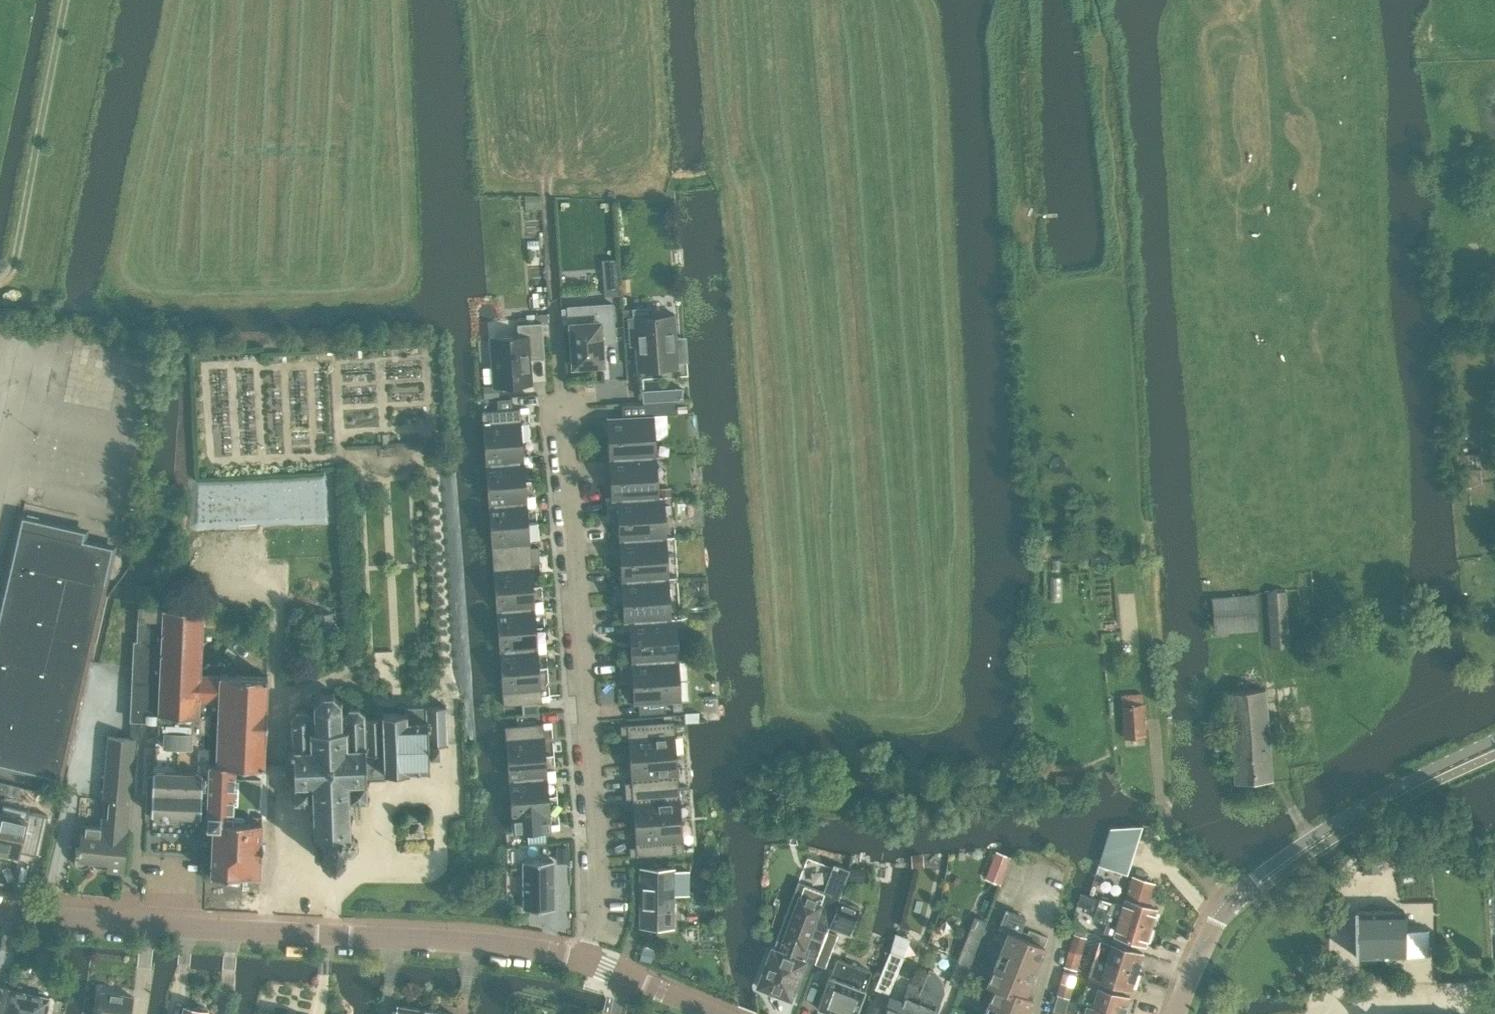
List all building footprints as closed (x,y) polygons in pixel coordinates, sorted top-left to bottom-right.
[(529,298),(530,307),(539,306),(538,298),(529,298)] [(613,303),(568,306),(570,322),(573,366),(603,364),(601,337),(615,336),(613,310),(613,303)] [(648,317),(647,307),(632,308),(636,365),(678,362),(675,315),(648,317)] [(498,385),(506,385),(530,383),(528,360),(545,359),(542,319),(517,321),(518,336),(492,338),(496,385),(498,385)] [(499,396),(498,385),(496,385),(483,386),(484,398),(499,396)] [(682,399),(682,388),(642,391),(642,402),(682,399)] [(482,411),(484,444),(517,441),(516,424),(521,423),(520,408),(512,408),(512,398),(497,399),(497,410),(482,411)] [(651,457),(649,415),(608,417),(606,417),(606,418),(608,418),(608,422),(610,458),(609,458),(609,459),(651,457)] [(518,456),(517,441),(484,444),(486,464),(524,461),(524,456),(518,456)] [(653,497),(651,457),(609,459),(609,460),(610,460),(612,499),(611,499),(611,501),(612,501),(612,500),(618,500),(618,499),(653,497)] [(487,484),(520,482),(519,468),(524,467),(524,461),(486,464),(487,484)] [(521,497),(520,482),(487,484),(489,505),(527,502),(527,496),(521,497)] [(670,487),(659,488),(660,496),(671,495),(670,487)] [(653,498),(653,497),(618,499),(618,500),(620,540),(619,540),(661,538),(659,498),(653,498)] [(490,525),(523,523),(522,508),(527,508),(527,502),(489,505),(490,525)] [(490,525),(492,557),(538,554),(538,546),(530,546),(530,540),(524,541),(523,523),(490,525)] [(98,608),(112,546),(20,525),(0,614),(0,763),(59,776),(98,608)] [(663,579),(661,538),(619,540),(619,541),(620,541),(622,580),(621,580),(621,581),(663,579)] [(539,562),(538,554),(492,557),(495,590),(528,587),(527,569),(532,569),(531,563),(539,562)] [(665,619),(663,579),(621,581),(621,582),(622,582),(624,621),(623,621),(623,622),(625,622),(630,622),(630,621),(665,619)] [(529,602),(528,587),(495,590),(496,610),(535,607),(534,601),(529,602)] [(1271,648),(1289,646),(1286,590),(1267,592),(1271,648)] [(1214,635),(1226,634),(1226,631),(1257,629),(1254,594),(1211,598),(1214,635)] [(159,714),(158,730),(155,730),(153,772),(147,771),(145,810),(207,812),(209,762),(212,712),(199,712),(200,699),(201,674),(203,609),(139,607),(138,641),(134,641),(131,717),(144,718),(145,717),(146,716),(146,714),(159,714)] [(498,630),(531,628),(530,614),(535,613),(535,607),(496,610),(498,630)] [(207,612),(206,626),(217,627),(225,627),(226,613),(207,612)] [(320,634),(332,633),(332,612),(319,612),(320,634)] [(665,620),(665,619),(630,621),(630,622),(632,661),(631,661),(631,662),(673,660),(671,620),(665,620)] [(532,642),(531,628),(498,630),(499,651),(538,648),(537,642),(532,642)] [(501,671),(534,669),(533,654),(538,654),(538,648),(499,651),(501,671)] [(676,702),(673,660),(631,662),(631,663),(632,663),(634,703),(633,703),(633,704),(635,704),(638,704),(639,714),(664,713),(664,702),(676,702)] [(373,680),(379,676),(379,668),(372,665),(366,669),(366,676),(373,680)] [(535,687),(534,669),(501,671),(503,704),(522,703),(523,714),(538,713),(538,702),(542,701),(541,686),(535,687)] [(266,675),(220,673),(220,675),(201,674),(200,699),(219,700),(216,762),(217,763),(234,764),(263,765),(264,735),(266,735),(267,705),(265,705),(266,675)] [(1272,778),(1265,688),(1227,691),(1231,733),(1214,735),(1215,751),(1232,749),(1235,781),(1272,778)] [(295,708),(296,710),(292,713),(291,712),(290,713),(292,715),(292,728),(288,728),(288,731),(290,731),(290,746),(289,746),(289,748),(291,748),(291,751),(286,751),(288,782),(291,782),(291,784),(295,784),(296,800),(293,800),(293,802),(295,802),(296,804),(298,804),(298,802),(313,801),(314,817),(311,817),(311,819),(314,820),(315,836),(312,836),(312,839),(315,838),(315,840),(318,840),(317,838),(319,838),(319,839),(323,839),(323,842),(318,842),(315,845),(315,849),(318,851),(323,851),(323,854),(320,854),(320,857),(323,857),(324,861),(327,861),(327,857),(341,856),(341,861),(345,860),(345,856),(349,856),(349,854),(352,854),(352,855),(354,855),(353,853),(357,849),(359,850),(360,848),(358,846),(357,841),(359,840),(359,839),(357,839),(355,837),(355,834),(352,834),(351,818),(354,818),(354,815),(351,815),(350,799),(367,798),(367,801),(369,801),(369,799),(372,798),(371,796),(369,796),(368,780),(372,780),(371,778),(388,778),(388,772),(411,771),(411,769),(432,768),(431,753),(440,752),(440,743),(448,743),(447,703),(428,704),(427,705),(406,706),(407,711),(384,712),(384,716),(365,717),(365,713),(367,711),(365,709),(364,710),(360,707),(360,705),(358,704),(357,706),(351,706),(349,704),(348,706),(349,707),(345,711),(342,710),(341,701),(343,700),(343,698),(341,699),(334,693),(335,691),(333,690),(332,693),(324,693),(322,691),(320,691),(321,694),(316,700),(313,699),(312,701),(314,702),(315,711),(312,711),(312,713),(310,713),(305,709),(306,707),(305,707),(304,708),(297,709),(296,707),(295,708)] [(1124,737),(1144,735),(1142,703),(1121,704),(1124,737)] [(634,739),(635,757),(671,754),(669,737),(675,736),(674,721),(620,725),(621,734),(628,733),(628,740),(634,739)] [(507,759),(540,757),(539,739),(544,738),(543,723),(505,726),(507,759)] [(128,829),(130,802),(136,738),(108,736),(102,800),(100,827),(82,825),(80,846),(76,845),(75,858),(75,863),(78,866),(82,867),(86,867),(90,864),(91,860),(108,862),(107,870),(124,872),(128,829)] [(625,790),(679,786),(678,772),(672,772),(671,754),(635,757),(637,775),(631,775),(631,782),(624,782),(625,790)] [(542,771),(540,757),(507,759),(509,779),(547,777),(547,771),(542,771)] [(244,820),(232,819),(234,764),(217,763),(216,762),(209,762),(207,812),(207,825),(212,825),(210,874),(243,875),(243,873),(259,874),(260,855),(262,855),(262,840),(260,840),(261,814),(245,814),(244,820)] [(510,800),(543,797),(542,783),(548,783),(547,777),(509,779),(510,800)] [(19,796),(21,787),(8,784),(6,793),(19,796)] [(640,822),(676,819),(674,801),(680,801),(679,786),(625,790),(626,799),(632,798),(633,804),(639,804),(640,822)] [(545,815),(543,797),(510,800),(513,833),(529,832),(530,841),(544,840),(544,831),(551,830),(550,815),(545,815)] [(27,818),(1,812),(0,818),(0,850),(19,855),(27,818)] [(676,819),(640,822),(641,840),(636,840),(636,846),(629,847),(630,856),(684,852),(682,837),(677,837),(676,819)] [(1126,874),(1141,826),(1109,827),(1097,865),(1126,874)] [(568,846),(556,846),(556,863),(569,863),(568,846)] [(1010,857),(997,852),(986,878),(1000,883),(1010,857)] [(1363,853),(1363,872),(1379,872),(1379,853),(1363,853)] [(523,860),(524,909),(554,908),(553,860),(523,860)] [(674,868),(640,868),(640,926),(674,926),(674,894),(689,894),(689,871),(674,871),(674,868)] [(1110,901),(1107,914),(1150,927),(1156,908),(1147,905),(1154,882),(1131,875),(1122,905),(1110,901)] [(772,947),(758,985),(790,997),(809,947),(804,946),(813,920),(828,925),(838,899),(839,897),(823,890),(804,883),(779,950),(773,947),(772,947)] [(1100,898),(1094,919),(1106,923),(1103,931),(1113,934),(1145,944),(1150,927),(1107,914),(1110,901),(1100,898)] [(838,899),(828,925),(849,933),(859,907),(838,899)] [(1018,936),(1020,931),(1025,918),(1005,910),(998,928),(1008,932),(1018,936)] [(1404,931),(1403,910),(1355,910),(1356,956),(1404,956),(1404,954),(1428,954),(1428,930),(1404,931)] [(960,986),(986,921),(974,916),(948,981),(960,986)] [(827,930),(815,962),(824,966),(837,934),(827,930)] [(1029,930),(1028,934),(1020,931),(1018,936),(1008,932),(987,984),(995,987),(983,1013),(1026,1013),(1033,999),(1025,996),(1049,938),(1029,930)] [(1072,934),(1068,949),(1082,953),(1086,937),(1072,934)] [(1099,939),(1094,957),(1137,970),(1142,952),(1111,943),(1099,939)] [(643,946),(640,959),(651,962),(655,950),(643,946)] [(1077,971),(1082,953),(1068,949),(1063,967),(1077,971)] [(888,993),(903,957),(890,951),(875,988),(888,993)] [(871,970),(837,957),(830,975),(829,975),(817,1006),(837,1013),(856,1013),(866,989),(865,988),(871,970)] [(1131,988),(1137,970),(1094,957),(1088,974),(1131,988)] [(920,988),(923,989),(914,1013),(933,1013),(936,1008),(941,996),(944,991),(936,973),(929,967),(920,988)] [(1069,997),(1073,985),(1060,982),(1057,993),(1069,997)] [(1123,1013),(1128,996),(1086,983),(1080,1000),(1123,1013)] [(923,989),(920,988),(911,984),(903,1002),(891,997),(884,1013),(914,1013),(923,989)] [(49,997),(9,989),(4,1013),(45,1013),(49,997)] [(133,996),(100,990),(96,1013),(130,1013),(133,996)] [(1065,1013),(1069,997),(1057,993),(1052,1010),(1065,1013)] [(1123,1013),(1080,1000),(1076,1013),(1123,1013)] [(204,1006),(197,1005),(194,1008),(184,1006),(183,1013),(208,1013),(208,1011),(204,1010),(204,1006)] [(420,1008),(398,1005),(397,1013),(419,1013),(420,1008)]
